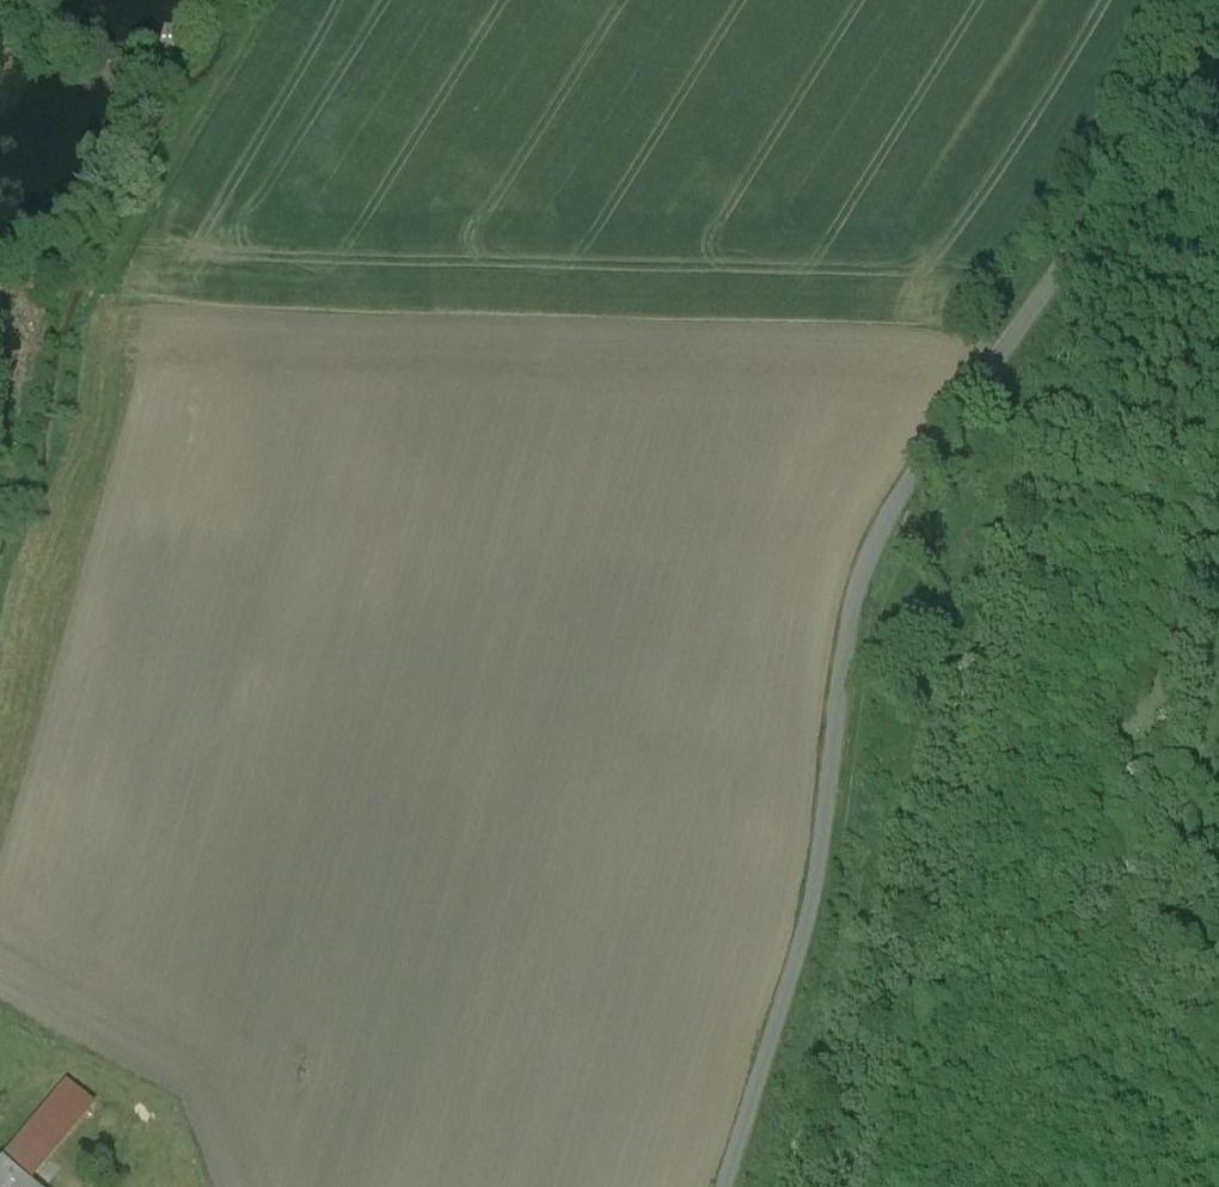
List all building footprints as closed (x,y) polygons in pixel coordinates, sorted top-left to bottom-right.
[(66,1077),(1,1155),(26,1176),(92,1098),(66,1077)] [(0,1156),(0,1186),(19,1186),(27,1177),(26,1176),(1,1155),(0,1156)]
